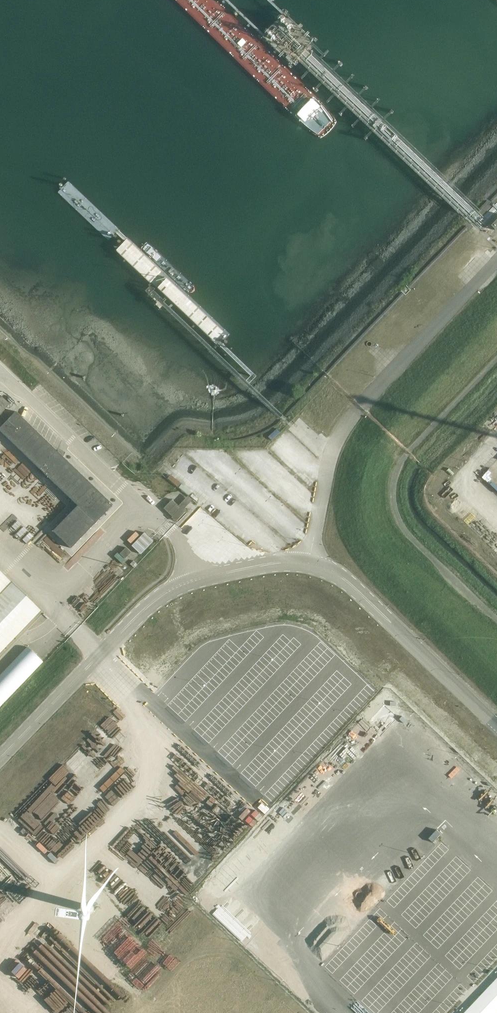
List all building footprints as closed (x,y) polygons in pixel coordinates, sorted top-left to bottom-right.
[(125,235),(114,247),(217,345),(228,333),(125,235)] [(52,531),(70,548),(111,504),(61,455),(62,453),(59,451),(58,453),(15,411),(8,418),(1,412),(9,404),(0,395),(0,416),(5,421),(0,426),(0,431),(77,505),(52,531)] [(172,499),(164,508),(173,516),(177,520),(185,512),(179,505),(172,499)] [(141,554),(153,541),(144,532),(132,545),(141,554)] [(125,558),(131,552),(126,547),(120,553),(125,558)] [(39,610),(0,572),(0,651),(39,610)] [(0,674),(0,706),(43,662),(42,661),(27,646),(0,674)] [(137,842),(143,835),(138,831),(132,838),(137,842)] [(64,907),(64,896),(50,895),(49,906),(64,907)] [(379,966),(384,960),(379,956),(382,953),(375,946),(367,955),(379,966)] [(496,1012),(496,978),(464,1012),(496,1012)] [(57,999),(48,1008),(52,1012),(61,1003),(57,999)]
